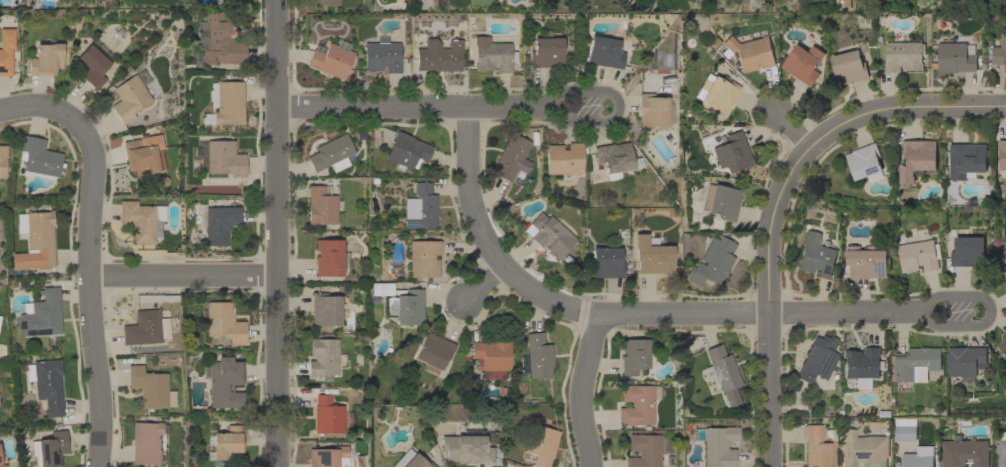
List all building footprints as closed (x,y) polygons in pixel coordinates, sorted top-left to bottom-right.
[(195,44),(195,21),(206,21),(206,20),(203,20),(203,12),(216,12),(216,11),(224,11),(224,21),(232,21),(232,30),(234,30),(234,32),(239,32),(239,40),(245,40),(245,64),(231,64),(231,63),(218,63),(218,60),(217,60),(217,64),(201,64),(201,49),(197,49),(197,44),(195,44)] [(11,75),(0,75),(0,28),(14,28),(13,48),(11,48),(11,75)] [(720,43),(729,34),(737,43),(768,35),(775,66),(762,69),(760,62),(755,64),(756,69),(740,73),(734,51),(729,52),(730,52),(724,58),(719,52),(725,47),(720,43)] [(619,40),(617,51),(624,52),(621,69),(595,64),(595,65),(585,63),(590,35),(619,40)] [(1000,35),(1005,35),(1005,72),(1004,72),(1004,65),(992,65),(991,47),(994,47),(1000,47),(1000,35)] [(510,42),(510,51),(516,51),(516,62),(510,62),(510,63),(511,63),(511,72),(495,72),(495,66),(492,66),(492,69),(489,69),(489,70),(473,70),(473,63),(474,63),(474,44),(473,44),(473,36),(489,36),(489,42),(510,42)] [(562,37),(562,65),(553,65),(553,67),(529,67),(529,51),(532,51),(532,37),(562,37)] [(428,70),(415,70),(415,48),(424,48),(424,38),(435,38),(440,44),(440,48),(448,48),(448,39),(461,39),(461,49),(460,49),(460,71),(428,71),(428,70)] [(93,39),(111,57),(108,61),(109,63),(99,73),(105,79),(95,90),(78,74),(84,68),(74,59),(88,43),(89,44),(93,39)] [(337,39),(348,43),(346,49),(354,52),(342,80),(317,70),(317,68),(306,64),(315,44),(325,48),(328,42),(335,45),(337,39)] [(854,43),(863,41),(866,53),(860,55),(862,62),(865,62),(869,78),(837,86),(830,57),(856,50),(854,43)] [(399,42),(399,63),(400,63),(400,73),(384,73),(384,66),(380,66),(381,71),(373,71),(367,71),(367,70),(363,71),(363,42),(399,42)] [(921,42),(921,45),(924,45),(924,52),(921,52),(921,63),(923,63),(923,70),(907,70),(907,69),(903,69),(903,66),(900,66),(900,72),(885,73),(884,63),(885,63),(885,42),(921,42)] [(28,58),(35,58),(35,44),(51,44),(51,43),(62,43),(62,68),(55,68),(55,71),(54,71),(54,74),(28,74),(28,58)] [(974,45),(974,55),(976,55),(976,72),(957,72),(957,73),(938,74),(938,43),(966,43),(966,45),(974,45)] [(796,44),(808,52),(812,45),(825,54),(819,63),(818,62),(813,69),(820,74),(810,88),(781,67),(796,44)] [(133,73),(141,68),(149,80),(142,85),(152,100),(132,113),(135,117),(123,125),(110,105),(118,100),(111,89),(134,74),(133,73)] [(707,73),(712,76),(713,75),(720,79),(723,75),(728,78),(727,79),(740,86),(728,108),(727,107),(723,114),(707,105),(706,107),(703,108),(700,106),(699,103),(700,101),(698,101),(699,100),(694,97),(707,73)] [(210,107),(210,99),(208,99),(208,90),(210,90),(209,82),(216,82),(216,81),(243,81),(243,123),(219,124),(213,124),(212,122),(200,122),(200,113),(212,113),(212,111),(216,111),(216,107),(210,107)] [(638,93),(653,92),(653,96),(667,96),(667,126),(638,126),(638,93)] [(520,178),(514,175),(517,169),(516,169),(509,182),(494,174),(500,163),(495,161),(501,149),(505,141),(505,142),(510,132),(516,134),(518,129),(524,132),(521,137),(530,142),(522,158),(531,162),(525,173),(523,172),(520,178)] [(753,163),(726,173),(716,145),(726,141),(724,135),(740,129),(753,163)] [(412,137),(412,138),(432,146),(426,162),(421,160),(417,169),(412,167),(411,169),(404,166),(402,172),(393,168),(395,162),(384,158),(396,130),(412,137)] [(345,132),(354,153),(313,172),(306,157),(317,151),(315,147),(345,132)] [(52,179),(28,174),(28,176),(21,174),(24,160),(17,158),(22,135),(45,140),(43,149),(62,153),(57,177),(53,176),(52,179)] [(159,172),(134,176),(133,170),(127,171),(122,141),(138,138),(140,146),(154,144),(159,172)] [(199,171),(199,157),(192,157),(192,147),(198,147),(198,141),(206,141),(206,140),(234,140),(234,153),(245,153),(245,177),(229,177),(229,173),(227,173),(227,172),(206,173),(206,171),(199,171)] [(998,140),(1005,140),(1005,171),(999,171),(999,169),(997,169),(997,163),(999,163),(998,149),(998,140)] [(612,143),(612,144),(628,141),(633,168),(617,171),(619,178),(606,180),(605,173),(604,174),(602,162),(600,162),(601,168),(596,169),(592,147),(612,143)] [(929,141),(936,141),(936,170),(914,170),(914,172),(913,172),(913,176),(915,176),(915,184),(899,184),(899,166),(906,166),(906,156),(902,156),(902,141),(929,141)] [(545,144),(562,144),(562,149),(567,149),(567,142),(581,142),(581,174),(545,174),(545,144)] [(875,142),(881,157),(877,159),(882,171),(854,182),(845,155),(852,152),(852,151),(875,142)] [(975,177),(966,177),(966,180),(949,180),(949,144),(969,144),(969,145),(985,144),(986,172),(975,172),(975,177)] [(431,182),(431,194),(436,194),(436,227),(416,227),(416,228),(403,228),(403,214),(404,214),(404,200),(413,200),(413,182),(431,182)] [(703,200),(707,183),(713,185),(713,184),(740,190),(738,198),(739,198),(734,222),(719,219),(719,216),(706,212),(706,211),(699,209),(702,200),(703,200)] [(336,195),(336,224),(308,224),(307,185),(329,185),(329,195),(336,195)] [(159,239),(154,239),(154,244),(130,244),(130,224),(119,224),(119,200),(137,200),(137,205),(165,205),(165,220),(159,220),(159,239)] [(185,243),(185,227),(204,227),(204,206),(240,206),(240,225),(230,225),(230,231),(227,231),(227,245),(205,245),(205,243),(200,243),(185,243)] [(17,232),(16,214),(25,213),(25,212),(27,212),(27,211),(29,211),(30,212),(48,211),(48,210),(52,210),(53,226),(52,226),(54,266),(12,268),(11,253),(36,252),(36,249),(27,249),(26,231),(17,232)] [(525,230),(530,224),(529,223),(540,211),(547,218),(549,215),(576,239),(557,260),(554,257),(554,258),(549,254),(550,253),(545,248),(547,245),(544,242),(540,247),(528,237),(530,235),(525,230)] [(803,242),(802,242),(805,229),(821,234),(818,245),(837,250),(829,280),(816,277),(818,270),(812,268),(811,273),(795,269),(803,242)] [(673,245),(673,273),(663,273),(636,273),(636,260),(634,260),(634,248),(633,248),(633,234),(645,234),(645,231),(651,231),(651,237),(656,237),(656,245),(673,245)] [(699,259),(711,236),(718,239),(720,235),(736,244),(730,255),(734,257),(718,286),(703,278),(698,287),(686,280),(688,277),(684,275),(690,265),(693,267),(696,261),(704,265),(705,262),(699,259)] [(983,237),(984,266),(979,266),(979,267),(951,267),(950,251),(954,251),(954,237),(983,237)] [(597,238),(610,238),(610,247),(620,247),(620,261),(623,261),(623,278),(591,278),(591,247),(597,247),(597,238)] [(347,252),(347,267),(342,268),(342,276),(315,276),(315,256),(317,256),(317,250),(314,250),(314,239),(342,239),(342,252),(347,252)] [(409,240),(440,240),(440,255),(433,255),(434,259),(438,259),(438,277),(409,277),(409,240)] [(933,240),(936,260),(937,260),(939,270),(923,272),(922,265),(918,266),(919,271),(913,272),(913,273),(906,274),(906,273),(902,273),(897,246),(933,240)] [(845,246),(860,246),(860,251),(867,251),(867,246),(878,246),(878,250),(886,250),(886,278),(870,278),(870,279),(850,279),(849,266),(846,266),(845,246)] [(1004,249),(1005,250),(1005,280),(996,276),(1004,249)] [(392,282),(392,295),(370,295),(369,282),(392,282)] [(17,314),(31,313),(30,301),(42,301),(42,294),(37,295),(37,290),(42,289),(41,287),(59,286),(60,333),(48,334),(48,328),(30,329),(30,335),(18,336),(17,314)] [(422,315),(423,315),(423,325),(395,325),(395,316),(384,316),(384,296),(395,296),(395,295),(406,295),(406,289),(422,289),(422,315)] [(340,325),(312,325),(312,317),(311,317),(311,292),(327,292),(327,296),(340,296),(340,325)] [(206,301),(233,301),(233,321),(245,321),(245,344),(230,345),(230,337),(222,337),(222,336),(206,336),(206,301)] [(167,317),(168,337),(161,337),(161,342),(123,345),(121,325),(135,324),(134,310),(159,308),(159,317),(167,317)] [(426,330),(455,344),(448,359),(446,357),(440,370),(439,370),(436,376),(422,370),(425,363),(413,358),(426,330)] [(520,375),(519,355),(527,354),(525,333),(542,332),(543,344),(551,344),(552,367),(550,367),(550,377),(528,378),(528,374),(520,375)] [(1002,340),(1005,337),(1005,357),(997,347),(1003,342),(1002,340)] [(329,381),(320,381),(319,375),(317,375),(317,376),(307,376),(307,360),(314,360),(314,357),(311,357),(311,354),(309,354),(309,338),(317,338),(338,338),(338,353),(343,353),(343,360),(338,360),(338,375),(329,375),(329,381)] [(652,353),(652,366),(647,366),(647,369),(636,369),(637,375),(620,375),(620,356),(623,356),(623,350),(620,350),(620,339),(647,339),(647,353),(652,353)] [(510,341),(510,345),(509,345),(509,356),(512,356),(512,362),(509,362),(509,370),(497,370),(497,378),(482,378),(482,370),(480,370),(480,365),(477,365),(477,358),(471,358),(470,341),(510,341)] [(838,355),(824,380),(814,375),(809,385),(794,377),(804,357),(803,357),(811,341),(838,355)] [(741,384),(734,387),(740,402),(727,407),(727,406),(724,407),(720,394),(722,393),(721,392),(720,392),(715,379),(708,381),(703,367),(710,365),(704,349),(720,343),(725,355),(729,353),(741,384)] [(871,388),(856,388),(856,378),(843,378),(843,357),(842,357),(842,350),(857,350),(857,351),(861,351),(861,354),(864,354),(864,348),(880,348),(880,358),(878,358),(878,370),(879,370),(879,378),(871,378),(871,388)] [(920,348),(930,348),(940,348),(940,371),(927,371),(927,383),(914,383),(914,382),(895,382),(895,353),(907,353),(907,348),(920,348)] [(986,348),(986,365),(976,365),(976,377),(948,377),(948,352),(946,352),(946,348),(986,348)] [(201,378),(201,364),(209,364),(209,361),(216,361),(216,356),(231,356),(231,361),(242,361),(242,384),(232,384),(232,392),(243,392),(243,407),(241,407),(241,410),(233,410),(233,407),(209,407),(209,378),(201,378)] [(26,381),(24,364),(32,363),(32,361),(60,358),(61,374),(59,374),(62,416),(46,417),(44,399),(35,400),(34,380),(26,381)] [(167,390),(173,390),(174,405),(167,406),(167,408),(140,408),(140,388),(127,388),(127,365),(143,364),(143,372),(152,372),(152,373),(167,373),(167,390)] [(634,424),(634,425),(617,425),(617,407),(631,407),(631,401),(620,401),(620,384),(633,384),(633,385),(659,385),(659,399),(654,399),(654,403),(653,403),(653,424),(634,424)] [(343,433),(313,433),(313,405),(314,405),(314,394),(330,394),(330,405),(343,405),(343,433)] [(894,418),(916,418),(916,441),(894,441),(894,418)] [(162,423),(167,424),(167,433),(163,433),(162,450),(163,450),(163,463),(158,463),(157,464),(131,463),(133,422),(156,423),(156,421),(163,422),(162,423)] [(550,458),(548,466),(539,466),(531,465),(532,462),(522,460),(525,452),(522,451),(530,423),(559,431),(551,459),(550,458)] [(211,449),(212,449),(212,445),(206,445),(206,435),(212,435),(212,432),(226,432),(226,424),(243,425),(243,451),(236,451),(236,460),(211,459),(211,460),(206,460),(206,451),(211,451),(211,449)] [(830,442),(830,466),(803,466),(803,465),(804,465),(804,424),(821,424),(821,442),(830,442)] [(735,448),(735,466),(720,466),(718,466),(703,466),(703,440),(692,440),(692,428),(703,428),(703,427),(723,427),(723,426),(737,426),(738,440),(726,440),(726,448),(735,448)] [(60,466),(50,466),(38,466),(34,466),(33,455),(31,455),(29,440),(51,438),(51,431),(65,430),(67,453),(58,453),(60,466)] [(886,456),(886,466),(863,466),(863,462),(855,462),(855,466),(841,466),(841,438),(842,438),(842,430),(855,430),(855,438),(880,438),(880,454),(881,454),(881,456),(886,456)] [(1005,440),(1005,466),(996,466),(996,440),(998,440),(998,431),(1005,431),(1005,440)] [(660,434),(660,466),(624,466),(624,457),(638,457),(638,451),(627,451),(627,434),(639,434),(660,434)] [(484,435),(484,446),(493,446),(493,463),(472,463),(472,462),(455,462),(455,461),(445,461),(445,451),(441,451),(441,436),(455,436),(455,435),(484,435)] [(988,440),(988,466),(972,466),(972,459),(965,459),(965,466),(941,466),(941,441),(952,440),(952,435),(961,435),(961,440),(988,440)] [(337,457),(337,466),(308,466),(308,455),(308,448),(333,448),(333,445),(348,445),(348,457),(337,457)] [(932,446),(933,466),(901,466),(901,453),(916,453),(916,446),(932,446)] [(426,459),(436,466),(389,466),(408,447),(413,452),(414,451),(424,461),(426,459)]
